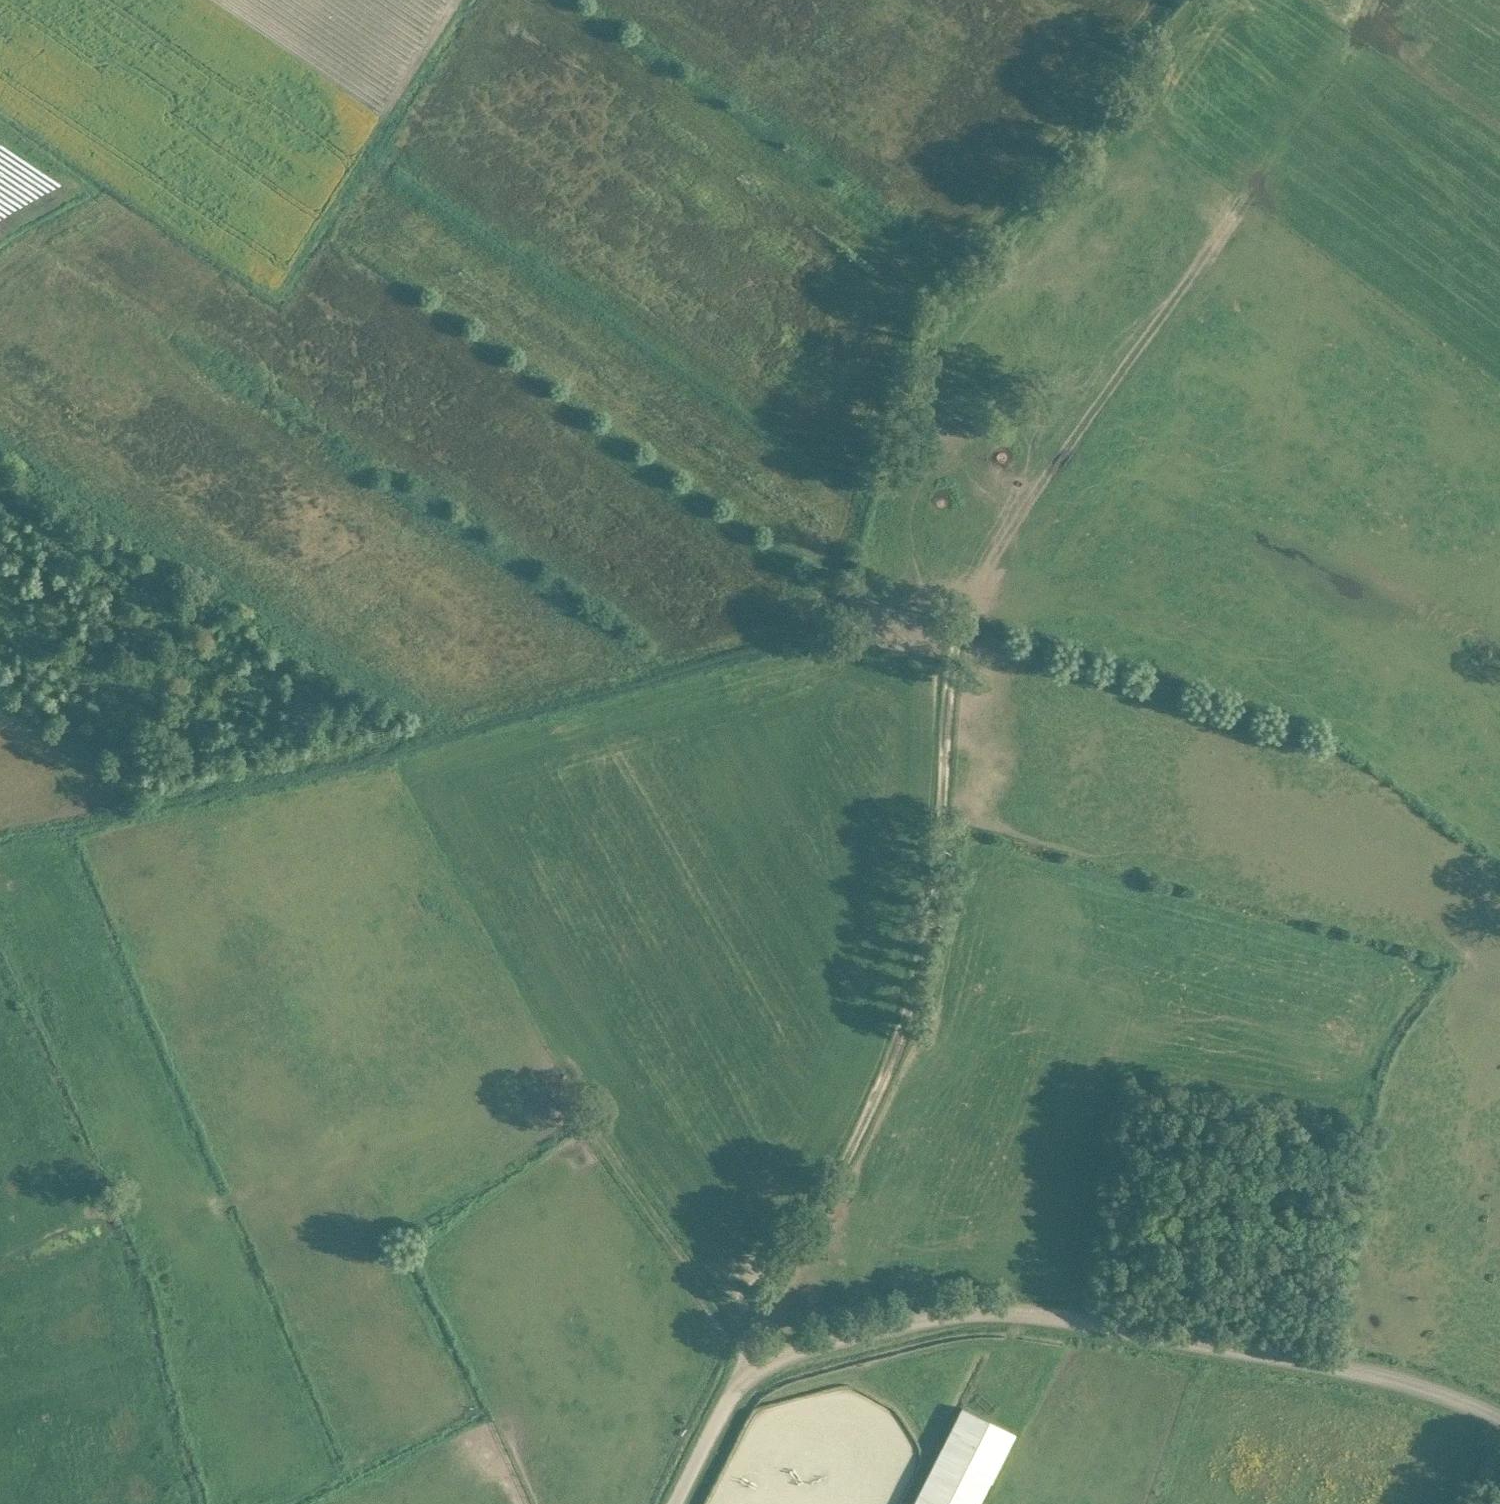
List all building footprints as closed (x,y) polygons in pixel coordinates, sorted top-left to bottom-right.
[(937,1475),(969,1490),(1014,1395),(983,1380),(937,1475)]
